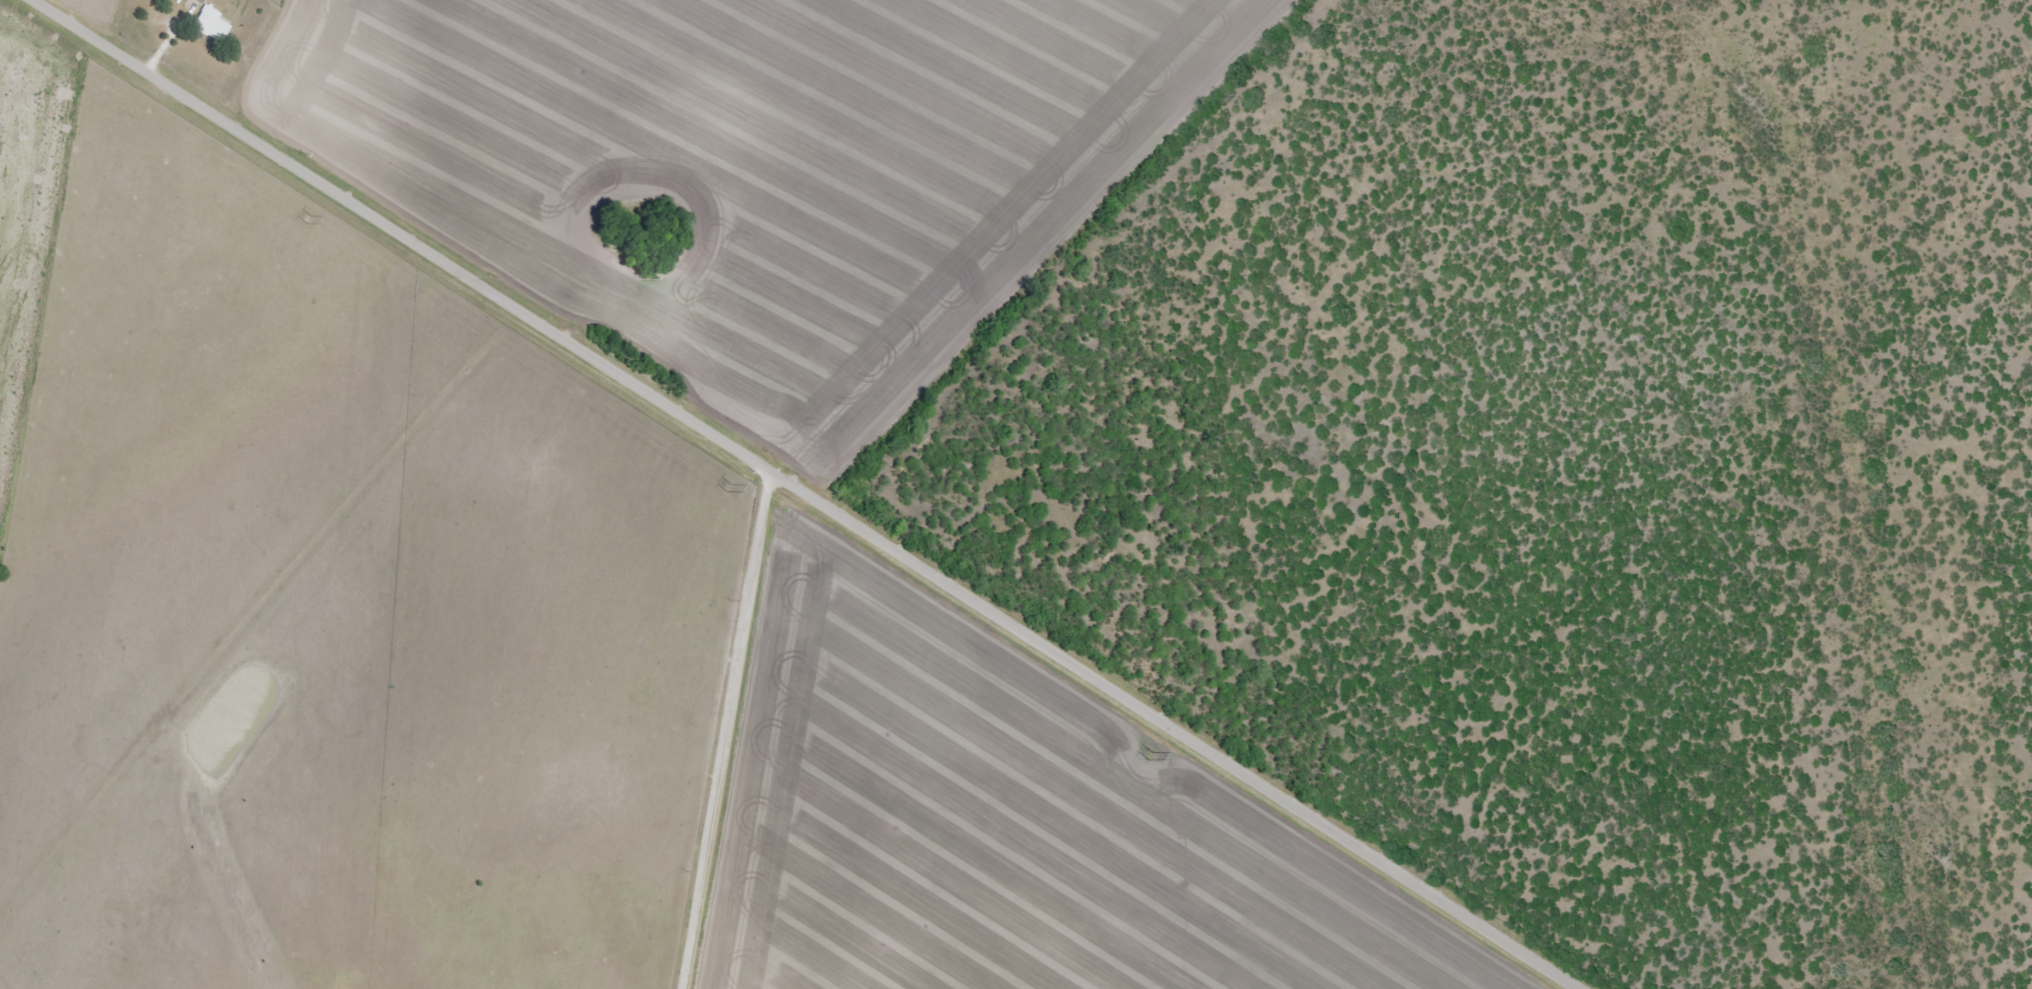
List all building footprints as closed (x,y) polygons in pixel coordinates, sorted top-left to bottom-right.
[(220,41),(225,33),(214,26),(216,23),(208,18),(212,11),(206,7),(195,25),(220,41)]
